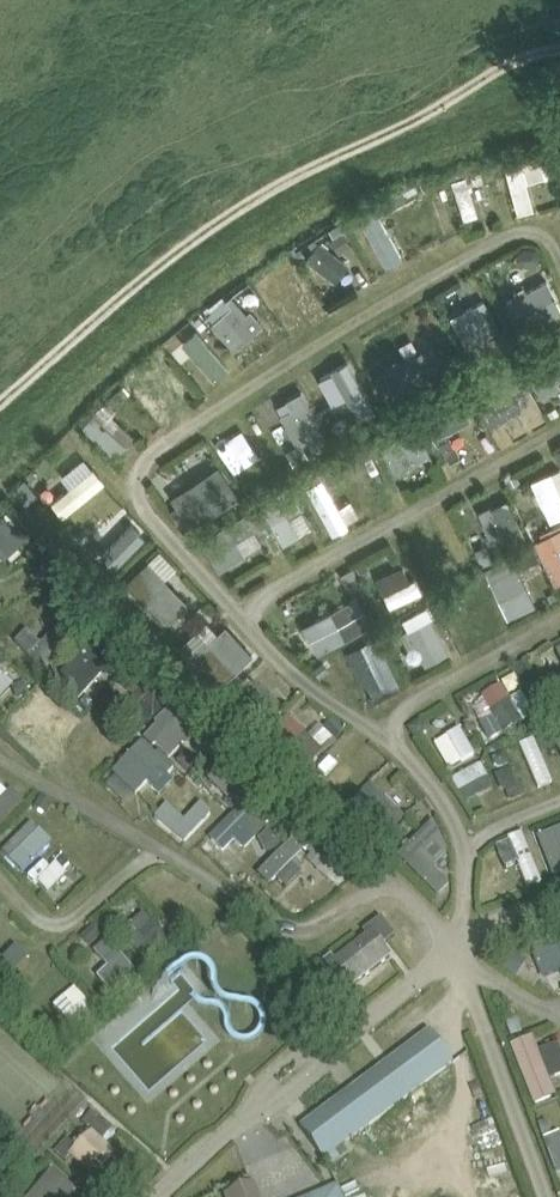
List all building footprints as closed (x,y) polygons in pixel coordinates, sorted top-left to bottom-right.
[(540,156),(545,176),(546,179),(556,177),(550,153),(541,156),(540,156)] [(534,208),(527,181),(522,164),(507,168),(518,213),(534,208)] [(484,178),(481,168),(472,170),(474,180),(484,178)] [(468,172),(451,178),(464,218),(480,213),(468,172)] [(403,186),(410,199),(420,193),(414,181),(403,186)] [(397,206),(389,192),(376,199),(384,213),(397,206)] [(353,245),(340,222),(330,228),(334,237),(331,238),(339,252),(353,245)] [(330,277),(344,258),(329,246),(314,265),(330,277)] [(536,247),(524,246),(518,252),(518,258),(523,265),(534,266),(540,260),(541,253),(536,247)] [(301,247),(293,253),(299,261),(307,255),(301,247)] [(523,333),(559,314),(559,302),(548,279),(527,289),(517,295),(506,300),(522,330),(523,333)] [(241,319),(247,313),(232,295),(227,299),(232,305),(212,322),(212,323),(235,349),(253,333),(241,319)] [(482,339),(500,329),(484,299),(452,316),(476,362),(490,354),(482,339)] [(217,378),(232,362),(198,327),(182,343),(217,378)] [(513,345),(505,330),(489,339),(497,353),(513,345)] [(523,333),(522,330),(513,335),(518,344),(527,340),(523,333)] [(558,378),(559,377),(559,338),(522,360),(542,395),(559,384),(559,381),(558,378)] [(434,343),(380,372),(395,399),(449,369),(434,343)] [(355,407),(373,398),(351,358),(318,376),(333,403),(348,395),(355,407)] [(511,364),(470,387),(492,427),(524,410),(522,405),(530,401),(511,364)] [(122,399),(131,391),(125,384),(116,391),(122,399)] [(323,428),(303,390),(287,398),(287,399),(292,407),(281,413),(296,442),(312,434),(322,429),(323,428)] [(439,437),(440,436),(447,432),(471,420),(459,396),(450,401),(451,403),(427,415),(439,437)] [(559,412),(557,406),(549,411),(552,417),(559,412)] [(112,430),(94,413),(82,425),(116,456),(127,443),(135,435),(120,422),(112,430)] [(348,417),(333,424),(338,435),(353,428),(348,417)] [(381,444),(396,472),(432,454),(417,425),(381,444)] [(322,429),(312,434),(314,438),(310,440),(314,449),(318,447),(321,452),(331,446),(322,429)] [(311,460),(302,442),(287,450),(296,468),(311,460)] [(461,457),(456,448),(446,454),(451,463),(461,457)] [(50,501),(64,517),(107,478),(84,453),(62,474),(70,483),(50,501)] [(347,458),(353,469),(362,464),(356,453),(347,458)] [(319,471),(323,478),(329,488),(346,478),(337,461),(319,471)] [(219,464),(199,478),(205,487),(182,502),(197,524),(240,495),(219,464)] [(559,515),(559,466),(529,478),(546,521),(559,515)] [(510,486),(521,480),(516,472),(506,478),(510,486)] [(25,478),(14,489),(27,503),(38,494),(25,478)] [(290,515),(302,509),(303,508),(290,485),(261,501),(283,542),(300,533),(290,515)] [(492,505),(479,511),(498,551),(510,545),(513,550),(529,543),(509,498),(492,506),(492,505)] [(199,527),(197,525),(197,524),(182,502),(178,505),(171,510),(188,534),(199,527)] [(238,539),(255,529),(259,527),(250,511),(202,538),(219,569),(246,553),(245,551),(238,539)] [(5,568),(32,543),(5,513),(0,518),(0,563),(5,568)] [(134,522),(114,540),(126,555),(147,536),(134,522)] [(534,534),(554,582),(559,580),(559,523),(534,534)] [(77,535),(84,542),(90,536),(84,529),(77,535)] [(475,550),(483,566),(494,560),(486,544),(475,550)] [(534,544),(485,567),(509,617),(537,604),(520,568),(540,558),(534,544)] [(161,550),(153,559),(169,573),(177,564),(161,550)] [(189,603),(165,577),(159,571),(149,560),(125,583),(165,625),(189,603)] [(366,560),(357,564),(364,577),(372,572),(366,560)] [(390,605),(423,591),(417,578),(410,580),(403,565),(377,577),(384,593),(384,592),(390,605)] [(365,584),(355,567),(342,574),(352,591),(365,584)] [(339,623),(311,639),(318,653),(347,638),(375,622),(359,593),(331,609),(339,623)] [(381,595),(373,599),(379,612),(387,609),(381,595)] [(431,617),(409,629),(401,633),(413,656),(419,652),(426,665),(450,652),(431,617)] [(393,637),(403,632),(398,622),(388,626),(393,637)] [(26,629),(15,646),(47,669),(72,634),(59,624),(45,643),(26,629)] [(219,632),(210,640),(192,657),(219,685),(253,653),(227,625),(219,632)] [(181,644),(192,657),(210,640),(199,628),(181,644)] [(346,651),(369,696),(400,680),(377,635),(346,651)] [(107,647),(96,637),(88,646),(56,681),(78,701),(110,666),(99,656),(107,647)] [(314,667),(320,676),(330,669),(323,660),(314,667)] [(514,674),(501,684),(510,695),(523,685),(514,674)] [(13,687),(18,700),(30,695),(25,683),(13,687)] [(501,685),(483,695),(504,733),(524,722),(511,699),(510,700),(501,685)] [(17,717),(37,737),(46,727),(57,736),(71,721),(41,692),(17,717)] [(104,713),(112,704),(103,696),(95,705),(104,713)] [(192,708),(181,697),(155,724),(157,726),(147,737),(156,746),(169,758),(184,742),(190,736),(195,730),(199,726),(188,715),(186,714),(192,708)] [(538,707),(544,717),(556,710),(550,700),(538,707)] [(334,719),(323,729),(325,731),(313,742),(309,738),(289,717),(272,734),(307,771),(313,764),(324,754),(325,754),(337,743),(336,741),(346,731),(334,719)] [(493,718),(481,725),(490,741),(502,734),(493,718)] [(407,729),(417,741),(425,736),(426,727),(420,719),(407,729)] [(435,742),(450,770),(477,755),(462,728),(435,742)] [(518,746),(538,790),(555,782),(536,738),(518,746)] [(112,774),(116,777),(135,796),(147,784),(159,796),(174,781),(169,776),(176,769),(159,752),(156,756),(143,743),(112,774)] [(208,781),(235,808),(270,774),(243,747),(240,750),(211,779),(208,781)] [(198,761),(188,751),(178,762),(188,772),(198,761)] [(504,753),(492,758),(495,765),(503,768),(510,765),(504,753)] [(486,807),(479,795),(494,787),(481,764),(454,778),(474,814),(486,807)] [(523,796),(510,768),(495,775),(503,791),(506,790),(511,802),(523,796)] [(364,812),(359,816),(382,841),(405,819),(371,783),(353,800),(364,812)] [(41,796),(35,807),(48,815),(54,804),(41,796)] [(187,818),(168,802),(156,817),(187,842),(213,810),(201,800),(187,818)] [(353,800),(345,809),(355,820),(359,816),(364,812),(353,800)] [(433,821),(398,856),(438,897),(450,886),(433,868),(449,853),(433,821)] [(32,823),(3,852),(24,873),(53,845),(32,823)] [(260,839),(267,855),(283,847),(272,828),(260,839)] [(538,838),(553,878),(559,876),(559,830),(538,838)] [(510,843),(497,848),(505,869),(519,864),(510,843)] [(318,871),(328,860),(312,846),(307,851),(311,855),(306,861),(318,871)] [(56,862),(57,864),(64,870),(71,864),(63,856),(56,862)] [(68,874),(64,870),(57,864),(39,882),(49,893),(68,874)] [(141,935),(133,942),(148,961),(172,943),(146,911),(131,923),(141,935)] [(311,972),(326,991),(338,981),(346,991),(391,957),(383,946),(395,936),(394,935),(392,937),(380,921),(382,919),(381,918),(363,932),(365,933),(332,958),(331,956),(311,972)] [(93,926),(80,938),(89,947),(102,936),(93,926)] [(534,949),(545,976),(559,970),(559,939),(534,949)] [(511,950),(500,967),(517,978),(528,961),(511,950)] [(98,977),(109,969),(100,956),(88,964),(98,977)] [(142,960),(132,968),(138,975),(148,968),(142,960)] [(73,1028),(95,1010),(76,988),(54,1006),(73,1028)] [(303,998),(288,1011),(297,1022),(312,1009),(303,998)] [(506,1020),(511,1037),(512,1037),(523,1034),(517,1016),(506,1020)] [(430,1032),(300,1127),(323,1158),(453,1063),(430,1032)] [(534,1106),(556,1097),(549,1080),(559,1076),(559,1046),(559,1045),(539,1054),(533,1039),(511,1048),(534,1106)] [(89,1128),(93,1132),(103,1141),(113,1130),(99,1117),(89,1128)] [(551,1133),(547,1121),(538,1124),(543,1136),(551,1133)] [(116,1153),(103,1141),(93,1132),(88,1138),(78,1149),(71,1156),(90,1174),(98,1165),(102,1169),(116,1153)] [(544,1140),(557,1175),(559,1174),(559,1134),(544,1140)] [(73,1144),(67,1139),(55,1152),(66,1162),(71,1156),(78,1149),(73,1144)] [(16,1182),(0,1167),(0,1196),(3,1196),(16,1182)] [(79,1194),(52,1170),(29,1196),(77,1196),(79,1194)] [(109,1183),(118,1193),(129,1184),(119,1173),(109,1183)] [(255,1186),(229,1196),(259,1196),(255,1186)] [(339,1186),(312,1196),(343,1196),(339,1186)] [(100,1196),(113,1196),(106,1188),(99,1195),(100,1196)]
